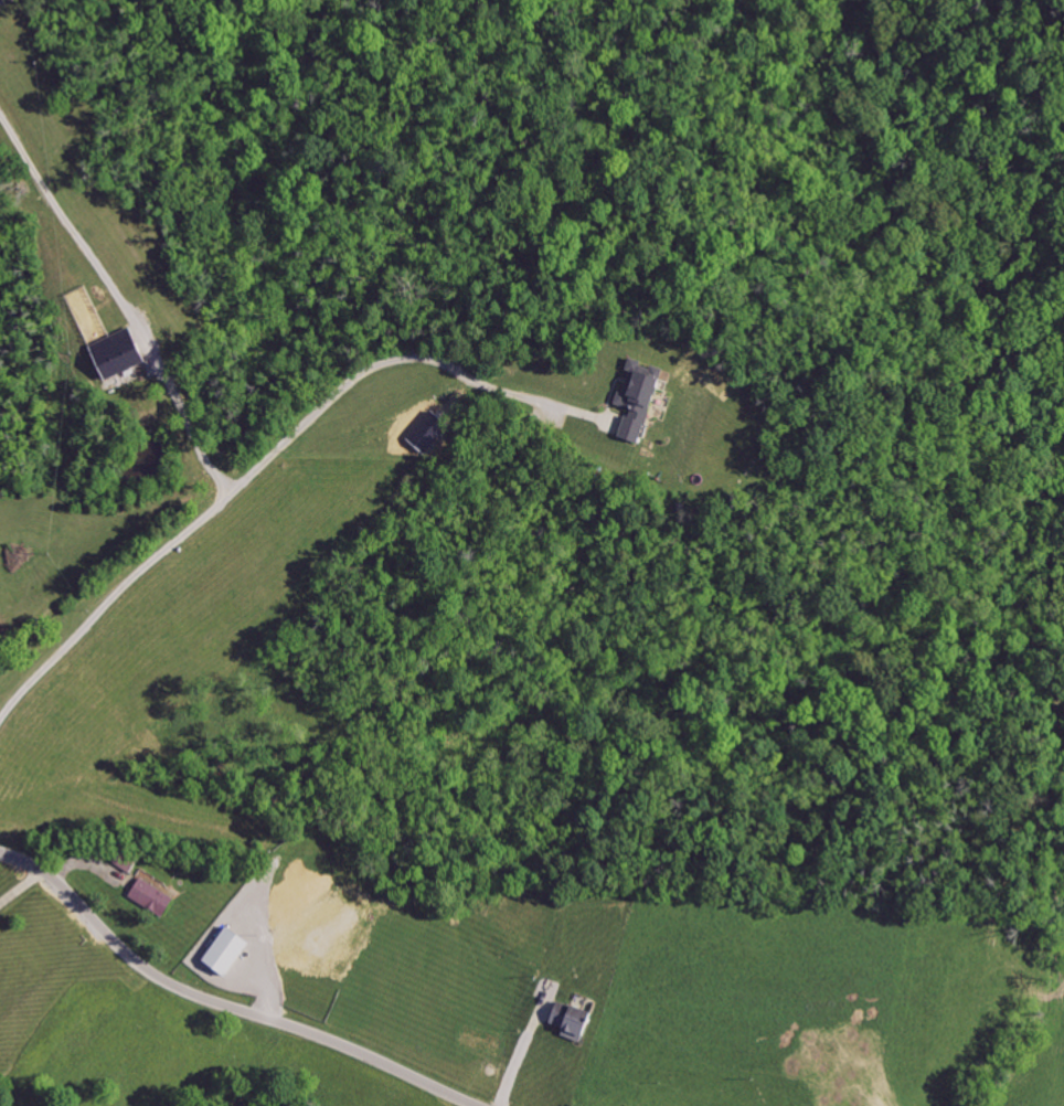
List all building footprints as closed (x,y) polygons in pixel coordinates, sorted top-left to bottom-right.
[(12,2),(12,0),(0,0),(0,8),(12,2)] [(95,346),(111,381),(152,362),(136,327),(95,346)] [(648,444),(668,371),(647,364),(648,362),(636,358),(622,406),(633,409),(625,438),(648,444)] [(134,896),(169,916),(180,897),(145,877),(134,896)] [(210,960),(234,975),(256,939),(231,925),(210,960)] [(555,1022),(569,1028),(567,1034),(588,1043),(600,1013),(565,998),(555,1022)]
